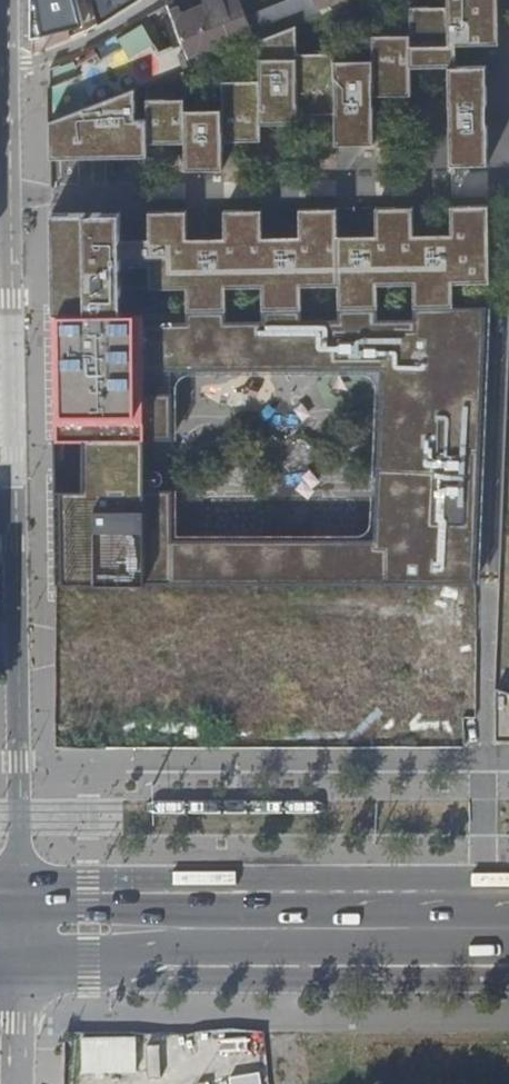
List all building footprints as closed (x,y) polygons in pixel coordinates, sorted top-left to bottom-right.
[(32,30),(31,53),(69,37),(67,27),(83,23),(78,0),(32,0),(32,30)] [(99,22),(133,0),(93,0),(99,22)] [(186,57),(249,33),(252,41),(259,38),(297,23),(318,15),(314,4),(312,0),(283,0),(241,17),(235,0),(224,0),(221,1),(220,0),(202,0),(205,9),(180,18),(176,6),(169,9),(181,42),(186,57)] [(456,44),(497,44),(498,0),(456,0),(456,44)] [(373,94),(410,93),(410,44),(448,44),(448,5),(411,6),(411,34),(373,33),(373,94)] [(297,23),(259,38),(259,78),(297,78),(297,111),(336,111),(336,104),(335,104),(335,78),(337,78),(336,59),(335,59),(335,51),(297,51),(297,23)] [(59,61),(49,64),(50,117),(134,86),(145,81),(170,72),(184,68),(189,66),(186,57),(181,42),(171,46),(158,51),(143,24),(118,38),(121,44),(100,56),(96,50),(73,61),(74,63),(63,69),(59,61)] [(448,66),(448,105),(485,105),(485,66),(448,66)] [(146,117),(146,142),(185,142),(185,130),(184,130),(184,68),(170,72),(145,81),(146,117)] [(200,135),(199,165),(221,165),(221,138),(259,138),(259,109),(262,109),(262,102),(259,102),(259,78),(221,78),(221,127),(197,128),(197,135),(200,135)] [(50,117),(50,155),(135,154),(134,86),(50,117)] [(351,104),(351,142),(373,142),(373,104),(351,104)] [(448,125),(448,164),(485,165),(485,125),(448,125)] [(449,168),(449,198),(486,197),(485,168),(449,168)] [(147,213),(148,289),(185,288),(185,305),(224,305),(224,287),(258,286),(258,304),(298,303),(297,285),(334,285),(334,302),(374,302),(374,284),(409,283),(409,301),(449,300),(448,282),(485,282),(484,206),(448,206),(448,234),(457,234),(458,255),(411,256),(410,207),(373,208),(374,256),(336,257),(334,208),(297,209),(298,258),(260,259),(259,210),(221,211),(223,260),(185,261),(184,212),(147,213)] [(51,212),(53,313),(121,312),(118,211),(51,212)] [(258,309),(259,319),(225,319),(224,310),(121,312),(53,313),(54,443),(84,442),(81,493),(56,494),(57,584),(475,582),(485,306),(409,307),(409,317),(374,318),(374,307),(334,308),(334,317),(298,318),(298,309),(258,309)] [(493,743),(508,744),(508,694),(495,689),(493,743)] [(80,1038),(81,1074),(135,1073),(135,1037),(80,1038)]
